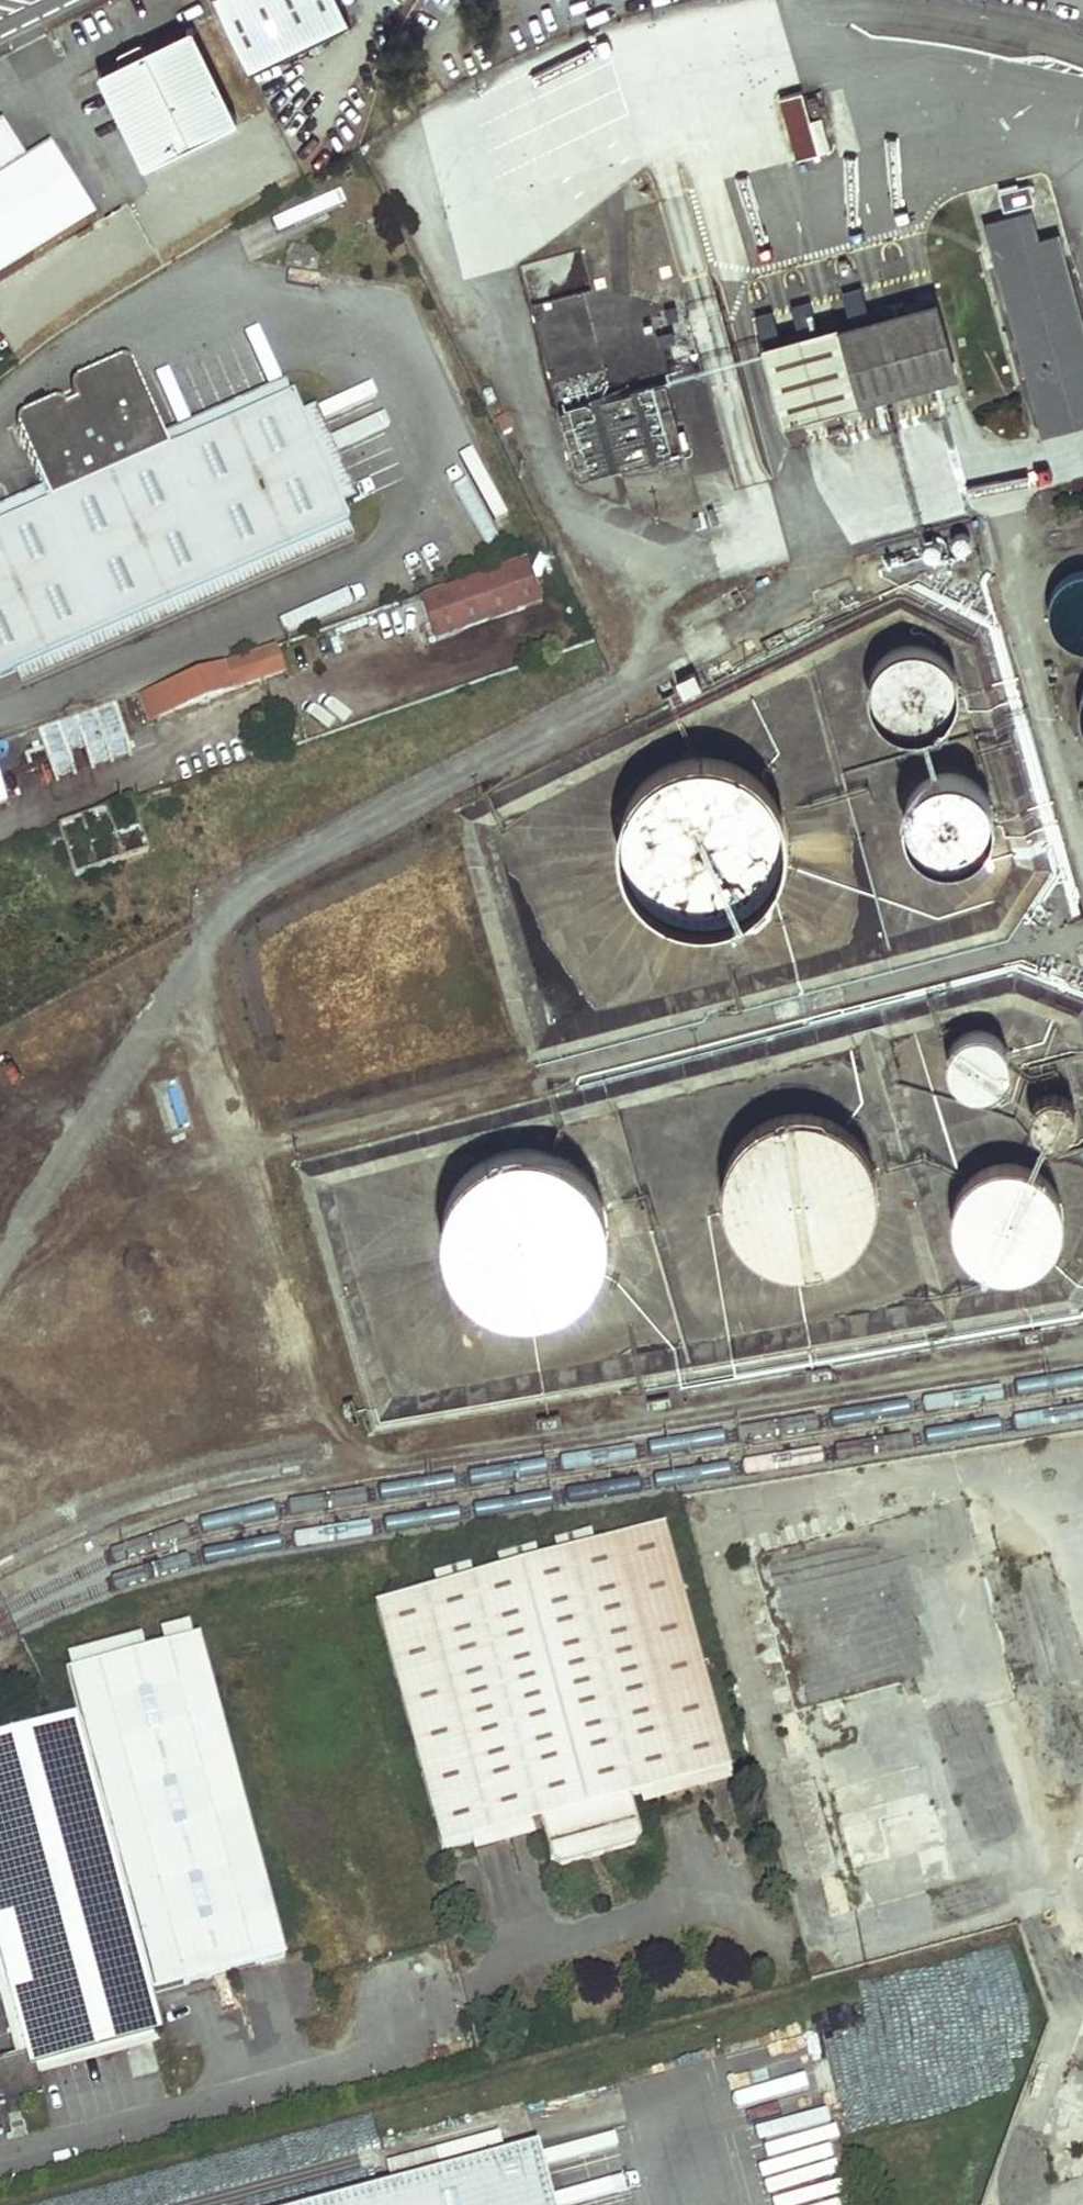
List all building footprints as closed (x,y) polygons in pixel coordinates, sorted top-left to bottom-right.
[(248,70),(350,22),(339,0),(217,0),(248,70)] [(192,23),(98,68),(145,164),(240,119),(192,23)] [(793,90),(773,96),(789,158),(819,149),(811,116),(800,119),(793,90)] [(97,223),(49,148),(25,163),(1,125),(0,126),(0,285),(97,223)] [(1044,427),(1082,416),(1082,333),(1057,236),(1038,241),(1030,211),(988,222),(1044,427)] [(309,247),(289,244),(286,261),(306,264),(309,247)] [(936,296),(762,341),(780,414),(954,370),(936,296)] [(634,337),(632,357),(649,358),(650,338),(634,337)] [(14,433),(39,492),(46,508),(0,529),(0,680),(10,675),(342,528),(344,528),(337,510),(295,416),(288,400),(286,401),(165,455),(157,437),(129,375),(126,368),(123,366),(118,365),(70,387),(67,387),(66,391),(68,396),(72,406),(61,411),(54,406),(18,423),(13,427),(14,433)] [(561,383),(579,479),(682,459),(667,380),(588,395),(585,379),(561,383)] [(286,401),(278,384),(157,437),(165,455),(286,401)] [(311,409),(295,416),(337,510),(352,504),(311,409)] [(39,492),(0,508),(0,529),(46,508),(39,492)] [(349,544),(342,528),(10,675),(17,691),(349,544)] [(525,558),(420,595),(435,642),(541,604),(525,558)] [(1081,564),(1076,565),(1071,567),(1067,570),(1062,573),(1059,576),(1056,580),(1053,584),(1051,588),(1049,594),(1048,599),(1048,604),(1048,609),(1049,614),(1050,618),(1052,623),(1055,627),(1058,631),(1062,635),(1066,638),(1070,640),(1075,642),(1080,644),(1082,644),(1082,564),(1081,564)] [(875,662),(872,669),(870,674),(868,679),(867,686),(867,691),(868,696),(869,701),(871,706),(873,710),(877,716),(880,720),(884,724),(890,728),(894,730),(899,732),(902,733),(907,733),(915,734),(921,733),(927,731),(933,729),(937,727),(941,724),(947,719),(951,713),(954,708),(957,700),(958,693),(958,687),(958,681),(956,675),(954,670),(952,666),(949,661),(944,655),(939,651),(933,648),(926,645),(918,643),(910,643),(904,644),(898,645),(893,647),(888,650),(884,653),(880,657),(875,662)] [(281,672),(274,649),(135,697),(143,720),(281,672)] [(707,754),(696,754),(686,756),(676,758),(666,762),(657,767),(648,773),(641,780),(634,788),(628,797),(623,806),(620,816),(618,826),(617,837),(618,848),(620,858),(623,868),(627,878),(633,886),(640,895),(647,902),(655,908),(665,913),(674,917),(685,920),(695,921),(705,921),(716,920),(726,918),(736,914),(745,909),(754,903),(761,896),(768,888),(774,879),(778,869),(782,859),(784,849),(784,839),(784,828),(782,818),(779,808),(774,798),(769,789),(762,781),(755,774),(746,768),(737,763),(727,759),(717,756),(707,754)] [(935,772),(930,774),(926,776),(923,778),(917,782),(915,785),(911,789),(908,794),(905,799),(904,804),(903,811),(902,817),(903,822),(904,828),(906,835),(909,840),(912,844),(916,849),(920,852),(924,855),(927,857),(931,859),(935,860),(938,861),(942,861),(948,862),(952,862),(957,861),(962,860),(965,858),(970,856),(974,854),(977,851),(981,847),(987,840),(990,834),(992,828),(993,822),(993,816),(993,809),(991,803),(988,795),(985,790),(981,785),(976,781),(973,778),(968,775),(962,773),(957,771),(952,771),(946,771),(940,771),(935,772)] [(983,1031),(979,1031),(975,1031),(968,1034),(964,1035),(961,1037),(956,1043),(954,1046),(951,1053),(950,1061),(950,1065),(952,1072),(954,1075),(956,1079),(961,1084),(967,1088),(971,1090),(978,1091),(982,1091),(986,1091),(993,1089),(996,1087),(1002,1082),(1007,1076),(1010,1069),(1011,1061),(1011,1058),(1009,1050),(1007,1046),(1003,1040),(1000,1038),(997,1036),(990,1032),(983,1031)] [(1060,1093),(1054,1092),(1048,1093),(1042,1095),(1038,1099),(1034,1103),(1031,1109),(1030,1114),(1030,1120),(1032,1126),(1035,1131),(1040,1135),(1045,1138),(1051,1140),(1056,1140),(1062,1138),(1068,1135),(1072,1132),(1075,1126),(1077,1121),(1077,1115),(1076,1109),(1074,1104),(1070,1099),(1065,1095),(1060,1093)] [(805,1110),(795,1110),(785,1111),(775,1113),(766,1117),(758,1122),(749,1128),(742,1134),(736,1142),(730,1151),(726,1159),(723,1169),(721,1179),(720,1188),(721,1199),(722,1208),(725,1218),(730,1227),(735,1236),(741,1243),(748,1250),(756,1256),(765,1261),(774,1265),(784,1267),(794,1268),(804,1268),(814,1267),(823,1265),(833,1261),(841,1257),(850,1251),(857,1244),(863,1237),(873,1219),(876,1210),(878,1200),(879,1190),(878,1180),(877,1170),(873,1161),(870,1152),(864,1143),(858,1136),(851,1128),(843,1122),(834,1118),(825,1114),(815,1111),(805,1110)] [(474,1297),(482,1303),(487,1305),(495,1309),(500,1311),(514,1314),(525,1315),(533,1314),(541,1313),(548,1312),(555,1309),(561,1307),(572,1300),(578,1296),(587,1288),(592,1282),(598,1272),(601,1266),(605,1256),(607,1249),(608,1243),(609,1236),(609,1227),(608,1219),(606,1212),(605,1205),(601,1197),(599,1192),(591,1181),(587,1175),(582,1170),(575,1165),(569,1160),(563,1157),(556,1154),(551,1152),(538,1149),(525,1148),(517,1149),(509,1150),(501,1152),(494,1155),(488,1157),(482,1161),(476,1165),(466,1173),(462,1178),(457,1184),(454,1190),(450,1196),(446,1208),(444,1214),(443,1221),(442,1229),(443,1242),(444,1249),(446,1255),(449,1263),(452,1271),(456,1277),(461,1284),(469,1292),(474,1297)] [(1014,1163),(1007,1163),(1000,1163),(993,1165),(986,1168),(980,1171),(974,1175),(969,1180),(965,1185),(961,1191),(958,1197),(955,1204),(954,1211),(953,1219),(954,1225),(955,1233),(957,1239),(960,1246),(964,1252),(968,1257),(974,1262),(979,1266),(985,1270),(992,1273),(999,1274),(1006,1275),(1013,1275),(1020,1275),(1027,1273),(1033,1270),(1040,1267),(1046,1263),(1051,1258),(1055,1253),(1059,1247),(1062,1240),(1064,1234),(1066,1227),(1066,1219),(1066,1212),(1065,1205),(1063,1199),(1060,1192),(1056,1186),(1051,1181),(1046,1176),(1041,1172),(1034,1168),(1028,1165),(1021,1164),(1014,1163)] [(758,1488),(737,1494),(796,1708),(886,1683),(857,1577),(856,1577),(843,1532),(811,1540),(805,1519),(769,1529),(758,1488)] [(374,1600),(434,1848),(464,1840),(523,1826),(533,1824),(543,1863),(554,1870),(575,1864),(580,1855),(593,1851),(603,1857),(629,1851),(636,1841),(626,1801),(636,1799),(726,1777),(666,1531),(597,1547),(560,1556),(539,1561),(503,1569),(474,1577),(437,1585),(374,1600)] [(557,1544),(560,1556),(597,1547),(594,1535),(557,1544)] [(500,1558),(503,1569),(539,1561),(536,1549),(500,1558)] [(434,1573),(437,1585),(474,1577),(471,1564),(434,1573)] [(164,1639),(167,1652),(195,1646),(192,1632),(164,1639)] [(74,1662),(77,1673),(147,1657),(144,1643),(79,1659),(74,1662)] [(78,1716),(150,1997),(284,1963),(202,1644),(195,1646),(167,1652),(147,1657),(77,1673),(68,1676),(78,1716)] [(159,2034),(150,1997),(78,1716),(0,1736),(0,1963),(23,2052),(11,2055),(0,2058),(0,2099),(39,2089),(36,2078),(34,2067),(150,2036),(159,2034)] [(726,1777),(636,1799),(638,1810),(729,1789),(726,1777)] [(523,1826),(464,1840),(467,1852),(526,1838),(523,1826)] [(580,1855),(575,1864),(603,1857),(593,1851),(580,1855)] [(11,2055),(23,2052),(0,1963),(0,2011),(11,2055)] [(34,2067),(36,2078),(152,2047),(150,2036),(34,2067)] [(389,2188),(498,2159),(492,2135),(383,2164),(389,2188)] [(325,2204),(546,2204),(531,2150),(498,2159),(389,2188),(325,2204)]
